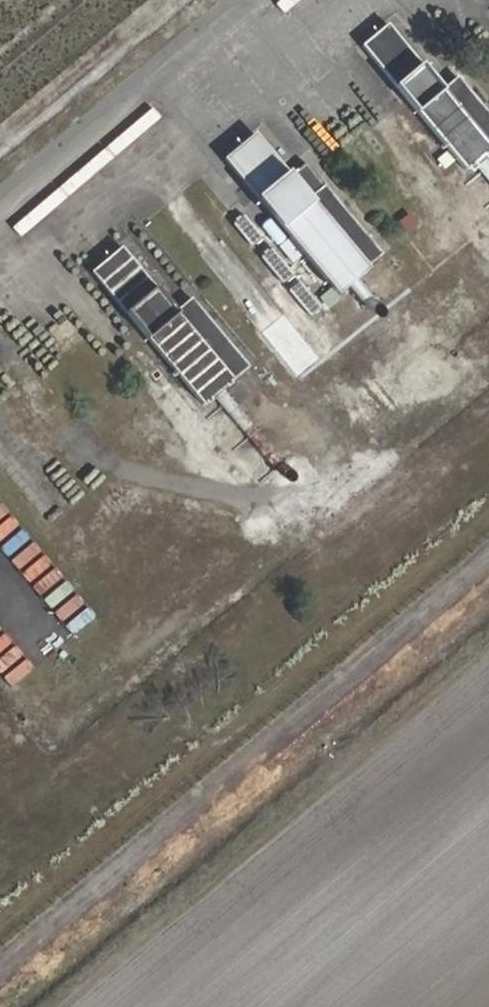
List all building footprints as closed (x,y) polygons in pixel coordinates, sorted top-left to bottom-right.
[(446,14),(412,41),(488,132),(488,64),(446,14)] [(368,183),(315,122),(279,151),(386,279),(429,242),(376,178),(368,183)] [(373,267),(256,131),(223,159),(273,216),(261,226),(294,264),(306,254),(341,295),(373,267)] [(240,287),(191,227),(159,253),(268,383),(311,349),(254,281),(240,287)] [(203,405),(250,365),(193,296),(176,310),(123,245),(91,272),(203,405)] [(273,246),(261,254),(281,281),(292,273),(273,246)] [(300,278),(289,286),(311,314),(321,306),(300,278)] [(8,512),(0,503),(0,519),(8,512)] [(22,527),(21,527),(11,515),(0,525),(0,548),(9,558),(31,538),(22,527)] [(22,570),(41,549),(32,541),(12,562),(22,570)] [(23,572),(42,595),(63,577),(45,554),(23,572)] [(73,635),(96,617),(77,593),(54,612),(73,635)] [(12,643),(5,634),(0,638),(0,652),(12,643)] [(0,657),(0,673),(12,687),(35,668),(15,644),(0,657)]
